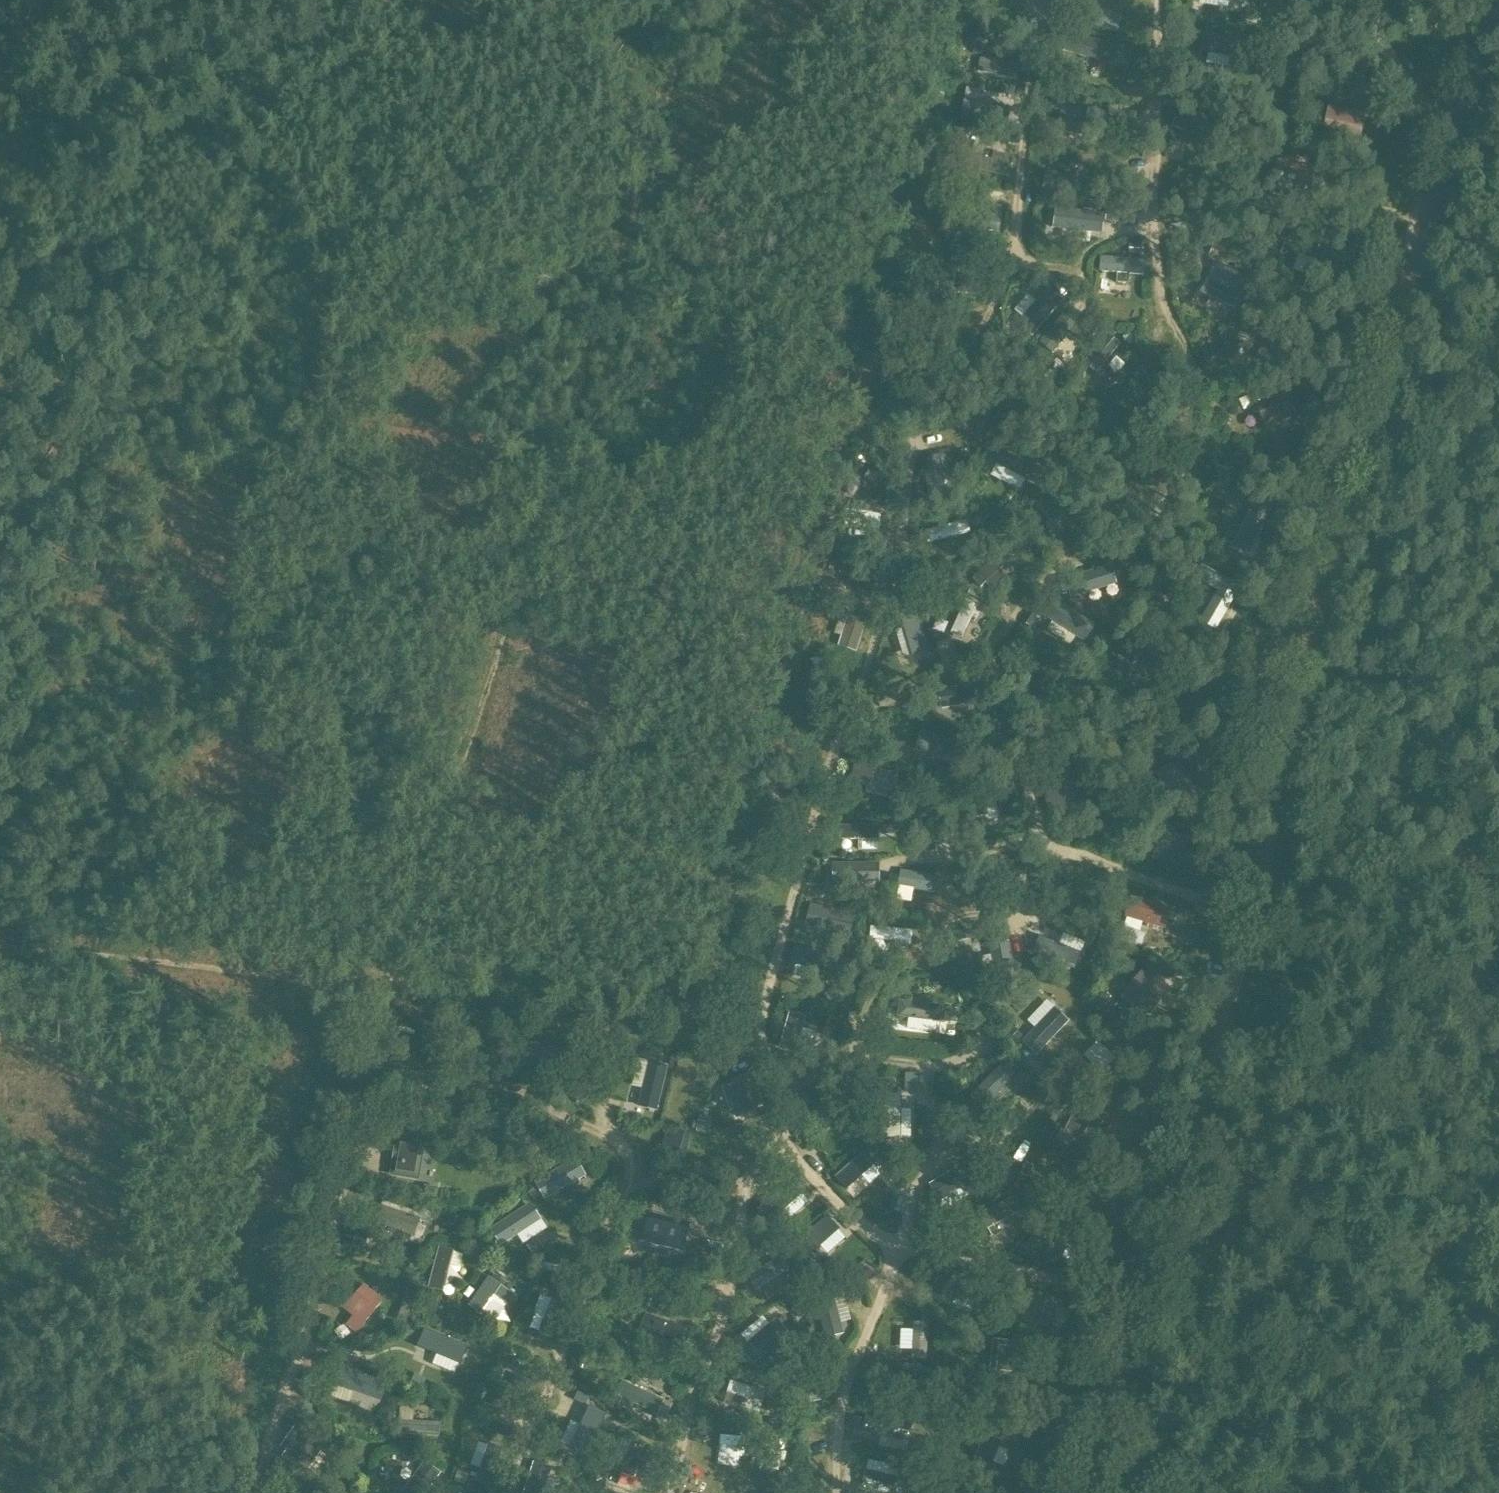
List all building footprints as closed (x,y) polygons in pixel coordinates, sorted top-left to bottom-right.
[(1081,4),(1076,22),(1117,33),(1121,15),(1081,4)] [(1188,11),(1186,20),(1199,22),(1201,13),(1188,11)] [(1062,33),(1057,50),(1098,61),(1102,43),(1062,33)] [(1204,34),(1201,50),(1244,59),(1248,43),(1204,34)] [(981,58),(978,72),(1017,80),(1020,67),(981,58)] [(1198,78),(1196,87),(1209,89),(1211,81),(1198,78)] [(1051,99),(1049,112),(1058,114),(1060,101),(1051,99)] [(963,101),(960,119),(1006,127),(1009,109),(963,101)] [(1365,113),(1328,104),(1319,140),(1356,149),(1365,113)] [(1177,111),(1173,129),(1218,140),(1222,123),(1177,111)] [(1170,135),(1167,148),(1176,150),(1179,137),(1170,135)] [(1045,173),(1043,189),(1080,195),(1083,179),(1045,173)] [(1085,199),(1083,208),(1095,210),(1096,202),(1085,199)] [(1269,204),(1268,212),(1277,213),(1278,205),(1269,204)] [(1056,210),(1053,228),(1101,234),(1103,216),(1056,210)] [(965,211),(963,225),(999,230),(1001,217),(965,211)] [(1292,230),(1288,242),(1296,245),(1301,233),(1292,230)] [(1197,238),(1193,248),(1208,253),(1211,243),(1197,238)] [(1129,245),(1129,253),(1139,253),(1139,245),(1129,245)] [(1100,257),(1099,272),(1143,275),(1144,260),(1100,257)] [(1215,264),(1201,293),(1234,309),(1248,280),(1215,264)] [(1033,280),(1021,281),(1022,290),(1034,288),(1033,280)] [(1048,289),(1018,324),(1032,336),(1062,301),(1048,289)] [(1064,314),(1039,343),(1052,353),(1068,335),(1081,346),(1090,335),(1077,324),(1064,314)] [(1108,333),(1083,362),(1095,373),(1120,343),(1108,333)] [(1137,334),(1127,334),(1127,344),(1137,343),(1137,334)] [(1273,334),(1269,345),(1263,343),(1257,360),(1282,370),(1293,341),(1273,334)] [(1231,358),(1227,366),(1238,371),(1242,363),(1231,358)] [(1254,401),(1264,428),(1296,416),(1287,389),(1254,401)] [(1001,449),(993,463),(1036,486),(1044,471),(1001,449)] [(968,452),(959,453),(961,466),(970,465),(968,452)] [(1245,455),(1244,462),(1259,466),(1260,458),(1245,455)] [(941,456),(923,458),(927,496),(945,494),(941,456)] [(867,470),(862,478),(874,485),(879,478),(867,470)] [(1238,478),(1235,491),(1251,494),(1253,480),(1238,478)] [(1271,510),(1254,501),(1229,550),(1246,559),(1271,510)] [(844,510),(842,524),(878,530),(880,516),(844,510)] [(967,521),(924,532),(927,543),(969,532),(967,521)] [(1058,523),(1047,530),(1052,538),(1063,532),(1058,523)] [(994,558),(973,579),(981,587),(985,583),(999,570),(1003,566),(994,558)] [(1110,566),(1066,579),(1072,597),(1115,583),(1110,566)] [(1202,566),(1195,579),(1219,593),(1202,622),(1216,630),(1240,589),(1226,581),(1202,566)] [(962,584),(958,597),(965,599),(970,587),(962,584)] [(1054,599),(1045,615),(1084,639),(1093,624),(1054,599)] [(965,601),(950,633),(961,638),(976,606),(965,601)] [(852,602),(838,646),(855,652),(869,608),(852,602)] [(916,609),(899,614),(912,658),(929,653),(916,609)] [(1135,641),(1127,655),(1162,675),(1170,661),(1135,641)] [(984,684),(939,690),(941,707),(942,708),(949,708),(950,706),(987,702),(984,684)] [(988,728),(975,730),(976,738),(989,737),(988,728)] [(922,732),(916,749),(917,750),(923,752),(925,752),(960,763),(965,746),(922,732)] [(853,764),(850,779),(867,783),(865,792),(887,797),(890,787),(892,788),(895,774),(853,764)] [(1010,771),(993,774),(1000,819),(1018,816),(1010,771)] [(1066,771),(1046,803),(1057,810),(1078,778),(1066,771)] [(893,805),(891,817),(907,820),(909,808),(893,805)] [(879,825),(841,826),(841,840),(879,839),(879,825)] [(1208,848),(1202,863),(1212,867),(1218,852),(1208,848)] [(878,862),(832,862),(832,881),(878,881),(878,862)] [(899,870),(896,886),(934,892),(937,876),(899,870)] [(1040,870),(1035,882),(1042,885),(1048,874),(1040,870)] [(1039,886),(1033,901),(1071,918),(1077,903),(1039,886)] [(871,889),(857,890),(857,899),(871,899),(871,889)] [(1130,897),(1124,917),(1165,930),(1171,909),(1130,897)] [(809,903),(805,921),(850,931),(854,914),(809,903)] [(871,927),(870,939),(912,942),(912,930),(871,927)] [(1088,931),(1082,936),(1089,944),(1095,940),(1088,931)] [(969,932),(957,934),(958,941),(970,939),(969,932)] [(1102,936),(1100,943),(1112,947),(1114,939),(1102,936)] [(857,938),(843,942),(846,951),(859,947),(857,938)] [(1007,942),(990,945),(999,990),(1016,987),(1007,942)] [(1054,942),(1051,954),(1080,964),(1084,952),(1054,942)] [(798,946),(794,963),(838,975),(843,958),(798,946)] [(1171,990),(1144,967),(1123,992),(1149,1015),(1171,990)] [(899,1000),(897,1017),(941,1022),(943,1006),(899,1000)] [(946,1008),(944,1021),(956,1023),(957,1010),(946,1008)] [(1054,1008),(1023,1041),(1036,1053),(1067,1020),(1054,1008)] [(790,1011),(780,1048),(795,1052),(805,1015),(790,1011)] [(828,1016),(826,1027),(837,1029),(839,1018),(828,1016)] [(1012,1028),(1005,1034),(1014,1043),(1020,1036),(1012,1028)] [(561,1041),(520,1040),(519,1067),(561,1068),(561,1041)] [(1084,1055),(1102,1072),(1114,1059),(1097,1042),(1084,1055)] [(1130,1054),(1125,1062),(1134,1067),(1138,1059),(1130,1054)] [(648,1061),(637,1105),(655,1110),(666,1065),(648,1061)] [(1002,1063),(969,1096),(983,1109),(1015,1075),(1002,1063)] [(1025,1087),(1033,1080),(1022,1070),(1015,1077),(1025,1087)] [(904,1071),(904,1080),(918,1080),(918,1071),(904,1071)] [(737,1085),(728,1088),(736,1110),(739,1117),(754,1112),(752,1108),(751,1076),(736,1081),(736,1082),(737,1085)] [(579,1091),(576,1103),(583,1105),(587,1093),(579,1091)] [(883,1092),(883,1138),(901,1138),(901,1092),(883,1092)] [(1119,1117),(1095,1106),(1080,1134),(1102,1147),(1119,1117)] [(499,1113),(467,1117),(469,1131),(500,1127),(499,1113)] [(1049,1120),(1042,1133),(1051,1138),(1059,1125),(1049,1120)] [(665,1136),(660,1151),(671,1155),(684,1158),(691,1135),(678,1132),(676,1139),(665,1136)] [(394,1141),(388,1179),(418,1184),(424,1146),(394,1141)] [(554,1142),(548,1146),(552,1153),(558,1150),(554,1142)] [(653,1154),(647,1172),(658,1175),(664,1158),(653,1154)] [(576,1159),(536,1182),(545,1197),(585,1174),(576,1159)] [(969,1161),(930,1185),(939,1200),(978,1176),(969,1161)] [(1026,1163),(1020,1173),(1027,1177),(1033,1167),(1026,1163)] [(1057,1196),(1055,1200),(1083,1217),(1100,1189),(1073,1172),(1070,1176),(1057,1196)] [(890,1177),(873,1197),(882,1205),(899,1185),(890,1177)] [(791,1180),(757,1211),(767,1223),(802,1192),(791,1180)] [(538,1184),(529,1192),(536,1199),(543,1192),(538,1184)] [(424,1186),(422,1196),(437,1199),(438,1188),(424,1186)] [(1030,1188),(1020,1193),(1026,1203),(1035,1198),(1030,1188)] [(1015,1196),(979,1215),(987,1229),(1022,1211),(1015,1196)] [(530,1204),(492,1229),(502,1244),(540,1219),(530,1204)] [(421,1218),(382,1205),(376,1223),(414,1236),(421,1218)] [(648,1209),(642,1236),(646,1238),(644,1245),(656,1248),(658,1240),(675,1244),(681,1215),(648,1209)] [(827,1217),(793,1248),(804,1260),(838,1229),(827,1217)] [(778,1221),(771,1226),(776,1233),(783,1228),(778,1221)] [(1057,1222),(1048,1238),(1089,1260),(1097,1244),(1057,1222)] [(355,1231),(353,1247),(364,1248),(367,1233),(355,1231)] [(460,1234),(457,1246),(465,1248),(468,1237),(460,1234)] [(772,1242),(765,1247),(769,1254),(776,1249),(772,1242)] [(439,1246),(428,1287),(443,1291),(453,1250),(439,1246)] [(781,1256),(748,1278),(755,1290),(789,1268),(781,1256)] [(495,1269),(489,1277),(501,1285),(507,1277),(495,1269)] [(806,1270),(798,1272),(802,1285),(810,1283),(806,1270)] [(955,1273),(948,1292),(991,1308),(998,1289),(955,1273)] [(489,1277),(469,1306),(480,1314),(494,1295),(508,1305),(515,1296),(501,1285),(489,1277)] [(543,1278),(540,1287),(553,1291),(556,1283),(543,1278)] [(352,1298),(349,1296),(340,1307),(353,1317),(346,1325),(356,1333),(383,1300),(363,1284),(352,1298)] [(832,1288),(814,1293),(825,1337),(843,1333),(832,1288)] [(1024,1312),(1053,1326),(1065,1302),(1047,1293),(1047,1294),(1035,1289),(1024,1312)] [(406,1296),(400,1309),(411,1314),(417,1301),(406,1296)] [(550,1299),(537,1333),(554,1339),(566,1306),(550,1299)] [(801,1302),(793,1306),(798,1317),(806,1314),(801,1302)] [(645,1314),(639,1332),(678,1346),(684,1328),(645,1314)] [(775,1319),(741,1348),(752,1362),(787,1333),(775,1319)] [(913,1322),(911,1358),(925,1359),(927,1323),(913,1322)] [(955,1328),(952,1334),(964,1339),(967,1333),(955,1328)] [(424,1329),(417,1345),(459,1363),(466,1347),(424,1329)] [(687,1338),(683,1350),(690,1352),(694,1340),(687,1338)] [(1019,1350),(1019,1344),(994,1341),(991,1376),(1016,1378),(1017,1366),(1019,1366),(1021,1351),(1019,1350)] [(940,1358),(928,1358),(929,1369),(941,1369),(940,1358)] [(802,1362),(787,1364),(793,1405),(809,1403),(802,1362)] [(337,1367),(332,1384),(379,1401),(385,1384),(337,1367)] [(900,1371),(897,1384),(911,1388),(907,1403),(927,1408),(931,1392),(923,1391),(927,1377),(900,1371)] [(499,1393),(492,1410),(518,1420),(533,1382),(518,1377),(510,1397),(499,1393)] [(972,1379),(964,1386),(974,1397),(981,1390),(972,1379)] [(622,1380),(615,1394),(622,1397),(619,1404),(631,1410),(634,1403),(658,1414),(665,1400),(622,1380)] [(730,1381),(727,1392),(762,1403),(766,1391),(730,1381)] [(946,1384),(940,1390),(948,1398),(953,1392),(946,1384)] [(769,1398),(765,1411),(773,1413),(777,1400),(769,1398)] [(590,1407),(570,1449),(587,1456),(606,1415),(590,1407)] [(983,1433),(973,1458),(991,1465),(992,1462),(999,1447),(1001,1441),(1000,1440),(1011,1416),(995,1410),(985,1434),(983,1433)] [(866,1415),(862,1433),(907,1441),(911,1424),(866,1415)] [(856,1416),(853,1429),(862,1431),(865,1418),(856,1416)] [(398,1420),(397,1434),(439,1437),(440,1423),(398,1420)] [(501,1425),(498,1433),(509,1438),(512,1430),(501,1425)] [(1053,1425),(1043,1426),(1044,1440),(1055,1439),(1053,1425)] [(295,1427),(280,1447),(286,1450),(282,1458),(306,1474),(325,1446),(295,1427)] [(488,1443),(475,1481),(489,1486),(502,1448),(488,1443)] [(403,1453),(402,1462),(415,1463),(416,1454),(403,1453)] [(613,1453),(608,1470),(620,1474),(617,1484),(641,1491),(644,1481),(639,1479),(644,1462),(613,1453)] [(402,1492),(425,1492),(439,1473),(425,1462),(402,1492)] [(522,1492),(541,1492),(550,1468),(533,1462),(522,1492)] [(459,1470),(455,1481),(463,1484),(467,1473),(459,1470)] [(862,1488),(885,1492),(907,1492),(911,1480),(866,1470),(862,1488)] [(910,1492),(918,1492),(920,1483),(912,1482),(910,1492)]
